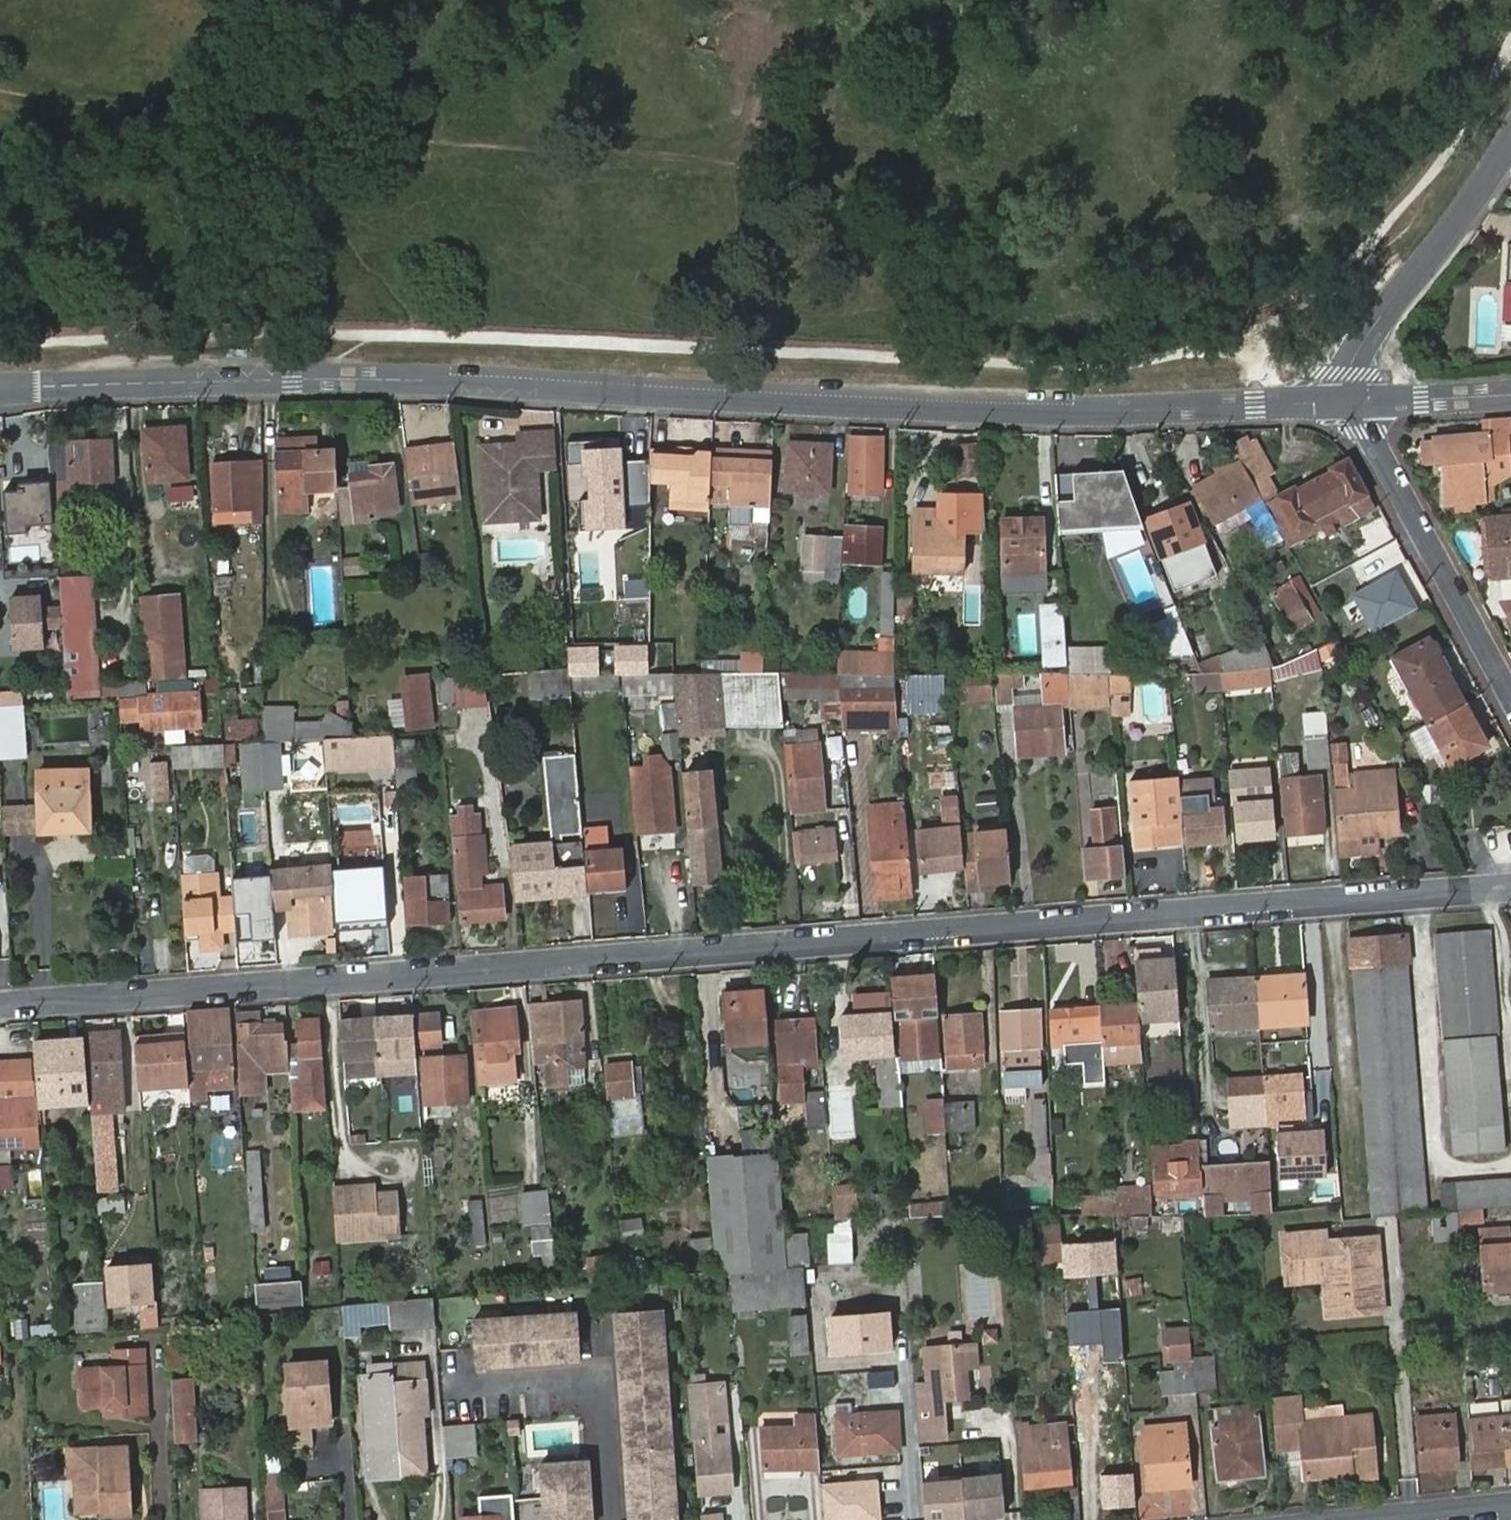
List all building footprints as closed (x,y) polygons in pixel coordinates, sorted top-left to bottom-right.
[(1500,325),(1499,340),(1510,341),(1510,325),(1500,325)] [(1484,420),(1485,434),(1484,436),(1433,441),(1435,462),(1433,462),(1434,476),(1442,475),(1444,503),(1454,502),(1455,513),(1475,511),(1474,500),(1499,498),(1497,486),(1510,475),(1510,473),(1510,472),(1508,435),(1510,434),(1510,420),(1510,419),(1484,420)] [(185,425),(164,427),(165,437),(186,435),(185,425)] [(145,429),(149,480),(189,476),(186,435),(165,437),(164,427),(145,429)] [(519,442),(481,445),(485,520),(540,517),(537,468),(557,467),(555,430),(519,432),(519,442)] [(304,451),(314,451),(313,436),(303,437),(304,451)] [(853,436),(852,491),(881,491),(882,437),(853,436)] [(306,490),(336,488),(333,450),(314,451),(304,451),(303,437),(276,438),(281,508),(306,506),(306,490)] [(1343,524),(1356,517),(1374,507),(1348,459),(1330,469),(1331,471),(1297,488),(1296,487),(1279,496),(1246,437),(1234,443),(1289,543),(1321,527),(1325,534),(1336,529),(1333,523),(1340,519),(1343,524)] [(69,444),(50,444),(53,482),(54,497),(74,496),(72,479),(116,476),(113,439),(69,439),(69,444)] [(454,441),(404,448),(412,502),(461,496),(454,441)] [(791,444),(789,489),(829,491),(831,445),(791,444)] [(622,446),(580,449),(585,530),(627,528),(622,446)] [(708,484),(709,448),(694,448),(689,453),(649,450),(651,481),(708,484)] [(725,459),(726,449),(709,448),(708,484),(726,484),(725,504),(769,506),(772,451),(753,450),(752,460),(725,459)] [(753,450),(726,449),(725,459),(752,460),(753,450)] [(1277,529),(1239,458),(1231,462),(1228,458),(1212,467),(1215,471),(1191,485),(1214,526),(1246,508),(1262,537),(1277,529)] [(216,521),(262,518),(261,459),(213,463),(216,521)] [(338,491),(342,524),(355,523),(354,513),(397,507),(392,465),(370,468),(371,472),(349,475),(351,489),(338,491)] [(1124,472),(1055,476),(1059,536),(1144,531),(1124,472)] [(117,494),(116,476),(72,479),(74,496),(117,494)] [(54,497),(53,482),(2,484),(4,523),(56,520),(54,497)] [(1148,520),(1165,567),(1174,593),(1217,576),(1212,562),(1191,504),(1148,520)] [(918,512),(918,570),(943,569),(943,555),(964,555),(963,511),(918,512)] [(1486,518),(1493,576),(1510,575),(1510,516),(1486,518)] [(1001,519),(1005,594),(1027,594),(1026,568),(1043,567),(1040,518),(1001,519)] [(847,528),(846,563),(881,564),(881,529),(847,528)] [(805,540),(803,581),(823,583),(825,541),(805,540)] [(361,556),(345,559),(348,575),(364,573),(361,556)] [(59,573),(68,694),(100,693),(90,572),(59,573)] [(881,572),(880,634),(895,634),(896,572),(881,572)] [(1367,584),(1380,607),(1399,597),(1387,576),(1385,574),(1367,584)] [(1273,592),(1294,629),(1312,620),(1291,582),(1273,592)] [(40,593),(10,596),(13,644),(44,642),(40,593)] [(901,593),(900,617),(914,617),(914,594),(901,593)] [(176,596),(141,598),(147,679),(182,678),(176,596)] [(1500,600),(1510,621),(1510,600),(1500,600)] [(1066,647),(1064,605),(1038,606),(1043,668),(1068,668),(1066,647)] [(1270,666),(1274,665),(1262,637),(1219,654),(1226,672),(1270,666)] [(1340,640),(1318,646),(1322,660),(1344,654),(1340,640)] [(647,644),(616,645),(617,673),(648,672),(647,644)] [(598,646),(568,647),(568,675),(599,674),(598,646)] [(1106,647),(1066,647),(1068,668),(1070,709),(1111,706),(1107,673),(1106,647)] [(894,652),(837,651),(836,674),(894,670),(894,652)] [(1434,716),(1467,699),(1440,651),(1403,672),(1429,719),(1434,716)] [(1226,672),(1220,673),(1222,689),(1259,684),(1262,707),(1274,706),(1270,666),(1226,672)] [(568,675),(568,668),(558,669),(528,671),(529,696),(570,693),(568,675)] [(678,727),(727,727),(719,672),(708,672),(702,672),(673,672),(678,727)] [(719,672),(727,727),(783,726),(779,673),(719,672)] [(1128,673),(1107,673),(1111,706),(1111,717),(1131,716),(1128,673)] [(483,674),(455,678),(457,711),(488,708),(483,674)] [(400,678),(405,734),(434,732),(429,675),(400,678)] [(995,676),(997,703),(1056,699),(1055,684),(1067,683),(1066,675),(1024,678),(1023,675),(995,676)] [(952,682),(953,696),(991,690),(990,676),(952,682)] [(895,688),(839,690),(843,733),(887,733),(887,741),(900,740),(895,688)] [(199,696),(121,698),(123,718),(142,717),(149,716),(150,728),(201,726),(199,696)] [(389,700),(391,726),(402,726),(401,699),(389,700)] [(1488,737),(1467,699),(1434,716),(1429,719),(1407,731),(1421,756),(1448,740),(1456,755),(1488,737)] [(29,750),(24,705),(0,707),(0,752),(29,750)] [(1013,711),(1018,757),(1065,753),(1061,705),(1013,711)] [(1366,730),(1382,726),(1377,705),(1360,710),(1366,730)] [(262,706),(262,742),(276,741),(295,740),(295,706),(262,706)] [(1303,734),(1306,776),(1320,774),(1326,774),(1320,713),(1304,715),(1306,734),(1303,734)] [(624,715),(626,738),(642,736),(639,714),(624,715)] [(149,716),(142,717),(142,729),(150,728),(149,716)] [(227,721),(229,738),(257,737),(257,719),(227,721)] [(661,734),(664,758),(679,757),(677,733),(661,734)] [(394,735),(350,738),(324,739),(326,769),(396,764),(394,741),(394,735)] [(415,740),(394,741),(396,764),(397,790),(419,789),(415,740)] [(276,741),(262,742),(266,784),(278,784),(276,741)] [(266,784),(262,742),(245,742),(239,743),(223,743),(225,767),(240,767),(242,786),(266,784)] [(223,743),(191,745),(193,770),(225,767),(223,743)] [(819,743),(785,745),(788,793),(790,810),(824,807),(819,743)] [(193,770),(191,745),(171,747),(173,772),(193,770)] [(545,758),(553,841),(557,899),(591,895),(586,852),(576,755),(545,758)] [(1279,778),(1280,778),(1278,759),(1268,760),(1270,790),(1281,790),(1279,778)] [(170,760),(150,761),(153,805),(172,804),(170,760)] [(1335,763),(1339,829),(1376,827),(1376,833),(1400,832),(1395,784),(1352,787),(1350,763),(1335,763)] [(17,806),(3,806),(4,837),(20,836),(94,834),(92,767),(35,768),(36,805),(17,806)] [(1237,803),(1239,837),(1274,834),(1270,801),(1246,803),(1243,769),(1228,770),(1230,804),(1237,803)] [(700,825),(700,831),(693,832),(699,882),(724,881),(719,829),(708,830),(707,824),(719,823),(714,771),(688,773),(693,826),(700,825)] [(635,775),(641,831),(675,828),(670,772),(635,775)] [(1288,815),(1290,833),(1291,846),(1326,843),(1325,831),(1322,792),(1320,774),(1306,776),(1280,778),(1279,778),(1281,790),(1283,816),(1288,815)] [(1178,797),(1179,810),(1184,810),(1186,842),(1222,839),(1220,807),(1211,807),(1208,778),(1176,780),(1178,797)] [(1451,803),(1448,781),(1429,781),(1431,805),(1451,803)] [(1134,847),(1170,844),(1169,826),(1180,825),(1179,810),(1178,797),(1130,802),(1134,847)] [(872,808),(873,823),(906,819),(905,805),(872,808)] [(1085,883),(1126,880),(1123,848),(1113,849),(1109,811),(1091,812),(1094,850),(1083,851),(1085,883)] [(460,887),(463,919),(505,915),(502,883),(484,885),(483,877),(489,876),(486,834),(482,834),(481,814),(450,818),(456,887),(460,887)] [(879,898),(913,895),(906,819),(873,823),(879,898)] [(1170,844),(1182,843),(1180,825),(1169,826),(1170,844)] [(1376,827),(1339,829),(1340,836),(1376,833),(1376,827)] [(1006,829),(962,834),(967,888),(1012,884),(1006,829)] [(801,832),(803,861),(835,859),(833,830),(801,832)] [(918,833),(921,872),(962,868),(959,830),(918,833)] [(512,843),(516,902),(557,899),(553,841),(512,843)] [(130,845),(106,847),(107,859),(131,858),(130,845)] [(586,852),(591,895),(630,891),(625,848),(586,852)] [(336,869),(341,933),(393,929),(387,864),(336,869)] [(288,910),(290,940),(341,933),(336,869),(273,871),(273,877),(275,911),(288,910)] [(221,872),(181,875),(186,936),(203,935),(203,950),(226,949),(224,933),(222,896),(221,872)] [(275,911),(273,877),(234,879),(235,895),(236,916),(237,932),(237,943),(277,941),(275,911)] [(408,878),(411,922),(449,921),(448,902),(446,877),(408,878)] [(236,916),(235,895),(222,896),(224,933),(237,932),(236,916)] [(1510,1154),(1490,928),(1438,933),(1458,1159),(1510,1154)] [(1355,969),(1374,1216),(1386,1215),(1427,1211),(1408,937),(1353,942),(1355,956),(1355,969)] [(1255,977),(1259,1025),(1305,1021),(1303,974),(1255,977)] [(1211,1028),(1259,1025),(1255,977),(1206,981),(1211,1028)] [(765,985),(722,988),(727,1045),(732,1044),(733,1051),(747,1061),(771,1059),(765,985)] [(1142,1002),(1145,1029),(1160,1028),(1160,1018),(1171,1017),(1172,1025),(1179,1024),(1177,999),(1142,1002)] [(527,1005),(533,1063),(545,1062),(547,1085),(557,1084),(556,1072),(562,1072),(559,1040),(565,1039),(582,1038),(579,1002),(541,1004),(527,1005)] [(1137,1003),(1098,1006),(1101,1042),(1102,1064),(1141,1061),(1140,1039),(1137,1003)] [(1101,1042),(1098,1006),(1051,1010),(1055,1045),(1088,1043),(1090,1065),(1102,1064),(1101,1042)] [(228,1009),(188,1011),(193,1100),(208,1099),(208,1087),(233,1086),(228,1009)] [(472,1012),(479,1082),(513,1078),(511,1049),(517,1048),(513,1009),(472,1012)] [(998,1013),(1005,1089),(1041,1086),(1035,1009),(998,1013)] [(892,1010),(843,1014),(846,1055),(876,1053),(881,1108),(898,1106),(892,1033),(894,1033),(892,1010)] [(417,1071),(414,1016),(341,1021),(345,1075),(417,1071)] [(946,1064),(940,1064),(941,1071),(947,1070),(948,1068),(982,1066),(979,1016),(942,1018),(946,1064)] [(777,1021),(780,1065),(784,1103),(804,1102),(801,1064),(816,1063),(813,1019),(777,1021)] [(903,1057),(937,1055),(935,1019),(899,1021),(902,1057),(903,1057)] [(318,1021),(298,1022),(299,1043),(287,1043),(291,1112),(324,1110),(322,1073),(318,1021)] [(239,1026),(242,1062),(244,1094),(268,1092),(267,1075),(285,1073),(282,1025),(259,1027),(259,1025),(239,1026)] [(136,1050),(140,1085),(154,1084),(182,1082),(181,1067),(178,1027),(136,1030),(138,1050),(136,1050)] [(115,1033),(89,1034),(92,1072),(95,1113),(102,1191),(115,1190),(109,1112),(124,1111),(120,1070),(118,1032),(115,1033)] [(556,1072),(557,1084),(568,1083),(565,1039),(559,1040),(562,1072),(556,1072)] [(84,1040),(34,1043),(39,1103),(89,1099),(84,1040)] [(423,1057),(425,1091),(427,1118),(452,1117),(451,1101),(466,1100),(465,1089),(463,1055),(423,1057)] [(938,1068),(937,1055),(903,1057),(905,1070),(938,1068)] [(3,1099),(5,1122),(37,1119),(36,1096),(35,1081),(30,1081),(29,1062),(0,1064),(0,1099),(3,1099)] [(607,1097),(611,1097),(633,1094),(630,1064),(605,1067),(607,1097)] [(1302,1074),(1262,1077),(1263,1093),(1264,1103),(1264,1109),(1265,1116),(1265,1124),(1265,1128),(1278,1127),(1277,1122),(1306,1120),(1302,1074)] [(1229,1097),(1263,1093),(1262,1077),(1229,1080),(1228,1080),(1229,1097)] [(807,1093),(810,1125),(825,1124),(822,1091),(807,1093)] [(611,1097),(614,1118),(640,1116),(639,1093),(633,1094),(611,1097)] [(1230,1112),(1264,1109),(1264,1103),(1263,1093),(1229,1097),(1230,1112)] [(1031,1101),(1034,1146),(1040,1145),(1041,1154),(1047,1153),(1043,1101),(1031,1101)] [(943,1104),(943,1102),(925,1103),(927,1134),(945,1133),(943,1104)] [(974,1102),(961,1103),(963,1131),(976,1131),(974,1102)] [(943,1104),(945,1133),(961,1132),(963,1131),(961,1103),(943,1104)] [(1232,1127),(1265,1124),(1265,1116),(1264,1109),(1230,1112),(1232,1127)] [(1327,1127),(1279,1130),(1282,1179),(1330,1176),(1327,1127)] [(945,1133),(947,1152),(962,1151),(961,1132),(945,1133)] [(1152,1148),(1155,1186),(1179,1184),(1180,1194),(1199,1193),(1195,1144),(1152,1148)] [(269,1229),(258,1149),(242,1151),(253,1231),(269,1229)] [(779,1151),(709,1156),(714,1236),(714,1240),(715,1251),(717,1271),(730,1270),(781,1266),(787,1266),(779,1151)] [(0,1166),(0,1191),(17,1187),(13,1163),(0,1166)] [(1271,1212),(1268,1164),(1201,1167),(1204,1216),(1222,1215),(1221,1196),(1254,1196),(1256,1214),(1258,1214),(1258,1213),(1271,1212)] [(26,1200),(42,1200),(42,1169),(26,1169),(26,1200)] [(1440,1184),(1442,1210),(1456,1209),(1510,1204),(1510,1177),(1440,1184)] [(376,1182),(332,1185),(336,1243),(402,1238),(398,1189),(377,1191),(376,1182)] [(835,1218),(860,1215),(857,1182),(832,1185),(835,1218)] [(1287,1183),(1274,1184),(1276,1211),(1290,1210),(1287,1183)] [(552,1218),(548,1189),(523,1190),(526,1221),(552,1218)] [(1113,1201),(1113,1205),(1153,1203),(1152,1192),(1112,1195),(1113,1201)] [(100,1216),(128,1212),(125,1194),(97,1198),(100,1216)] [(471,1245),(486,1244),(484,1199),(469,1200),(471,1245)] [(1091,1216),(1113,1216),(1113,1205),(1113,1201),(1089,1204),(1091,1216)] [(912,1216),(952,1216),(953,1202),(912,1202),(912,1216)] [(1135,1216),(1154,1217),(1153,1203),(1113,1205),(1113,1216),(1135,1216)] [(1160,1217),(1161,1236),(1186,1235),(1186,1216),(1160,1217)] [(644,1218),(621,1220),(623,1244),(646,1243),(644,1218)] [(829,1263),(855,1263),(855,1219),(829,1219),(829,1263)] [(1479,1284),(1510,1282),(1510,1235),(1509,1219),(1476,1220),(1479,1284)] [(554,1237),(552,1223),(532,1225),(533,1239),(554,1237)] [(1287,1232),(1290,1277),(1324,1274),(1327,1292),(1347,1290),(1348,1311),(1383,1308),(1380,1275),(1376,1275),(1373,1237),(1329,1240),(1326,1229),(1287,1232)] [(714,1240),(714,1236),(686,1238),(688,1255),(715,1251),(714,1240)] [(1115,1239),(1061,1243),(1064,1279),(1118,1274),(1115,1239)] [(588,1257),(592,1285),(616,1281),(622,1281),(619,1253),(588,1257)] [(313,1261),(315,1276),(332,1275),(330,1259),(313,1261)] [(152,1262),(104,1266),(105,1281),(105,1285),(107,1307),(156,1304),(152,1262)] [(781,1266),(730,1270),(733,1310),(806,1304),(803,1265),(787,1266),(781,1266)] [(260,1281),(291,1281),(291,1270),(260,1270),(260,1281)] [(1124,1281),(1126,1296),(1143,1295),(1142,1279),(1124,1281)] [(105,1285),(105,1281),(78,1283),(82,1330),(109,1328),(107,1307),(105,1285)] [(257,1282),(258,1308),(305,1308),(305,1281),(257,1282)] [(434,1297),(388,1301),(389,1322),(390,1332),(437,1328),(434,1297)] [(389,1322),(388,1301),(343,1305),(345,1337),(363,1335),(362,1325),(389,1322)] [(578,1309),(471,1320),(477,1372),(583,1361),(578,1309)] [(669,1309),(618,1315),(632,1519),(684,1519),(669,1309)] [(890,1310),(828,1316),(832,1357),(895,1351),(890,1310)] [(810,1353),(807,1312),(785,1314),(788,1354),(810,1353)] [(1107,1341),(1123,1340),(1120,1313),(1073,1318),(1076,1355),(1108,1352),(1107,1341)] [(33,1340),(56,1335),(53,1321),(30,1326),(33,1340)] [(1188,1327),(1160,1328),(1163,1364),(1191,1362),(1188,1327)] [(966,1344),(927,1347),(930,1382),(918,1383),(923,1439),(946,1437),(943,1398),(969,1396),(967,1366),(966,1344)] [(981,1365),(979,1344),(966,1344),(967,1366),(981,1365)] [(122,1406),(123,1414),(146,1413),(142,1350),(111,1353),(112,1369),(78,1372),(80,1410),(103,1408),(122,1406)] [(1213,1356),(1193,1358),(1196,1388),(1216,1387),(1213,1356)] [(377,1474),(402,1472),(392,1359),(371,1362),(372,1372),(362,1374),(366,1417),(373,1416),(377,1474)] [(428,1359),(392,1359),(402,1472),(402,1478),(433,1476),(427,1419),(434,1418),(428,1359)] [(287,1364),(291,1424),(331,1422),(327,1361),(287,1364)] [(173,1442),(197,1442),(198,1378),(174,1378),(173,1442)] [(688,1385),(699,1497),(736,1494),(725,1382),(688,1385)] [(1373,1417),(1344,1420),(1300,1425),(1298,1415),(1296,1396),(1272,1397),(1278,1452),(1302,1450),(1305,1477),(1348,1472),(1348,1482),(1355,1479),(1379,1477),(1373,1417)] [(851,1403),(836,1404),(841,1459),(902,1454),(898,1410),(852,1413),(851,1403)] [(1209,1410),(1216,1470),(1238,1468),(1239,1478),(1262,1475),(1256,1405),(1209,1410)] [(103,1416),(123,1414),(122,1406),(103,1408),(103,1416)] [(1300,1425),(1344,1420),(1343,1410),(1298,1415),(1300,1425)] [(1510,1464),(1510,1411),(1502,1412),(1505,1465),(1510,1464)] [(1470,1469),(1505,1465),(1502,1412),(1467,1415),(1467,1426),(1470,1469)] [(1144,1415),(1152,1497),(1189,1494),(1182,1413),(1144,1415)] [(1415,1419),(1420,1470),(1456,1467),(1452,1417),(1415,1419)] [(473,1423),(444,1426),(447,1462),(476,1459),(473,1423)] [(819,1466),(816,1427),(793,1427),(762,1428),(763,1468),(819,1466)] [(80,1476),(72,1476),(75,1514),(100,1513),(100,1519),(130,1516),(125,1444),(77,1447),(80,1476)] [(1023,1447),(1025,1486),(1069,1483),(1067,1444),(1023,1447)] [(71,1448),(72,1476),(80,1476),(77,1447),(71,1448)] [(544,1464),(550,1519),(602,1519),(596,1461),(544,1464)] [(1238,1468),(1216,1470),(1217,1480),(1239,1478),(1238,1468)] [(275,1472),(263,1473),(264,1485),(276,1484),(275,1472)] [(1004,1515),(1002,1476),(963,1479),(963,1480),(965,1518),(1004,1515)] [(820,1483),(822,1519),(879,1519),(877,1480),(820,1483)] [(963,1480),(923,1483),(926,1519),(946,1519),(965,1519),(965,1518),(963,1480)] [(264,1485),(265,1504),(278,1503),(276,1484),(264,1485)] [(198,1489),(200,1519),(248,1519),(246,1486),(198,1489)] [(459,1519),(514,1519),(512,1495),(479,1498),(480,1515),(459,1516),(459,1519)] [(1080,1512),(1079,1497),(1064,1498),(1066,1519),(1080,1519),(1080,1512)] [(268,1509),(268,1519),(284,1519),(283,1507),(268,1509)]
